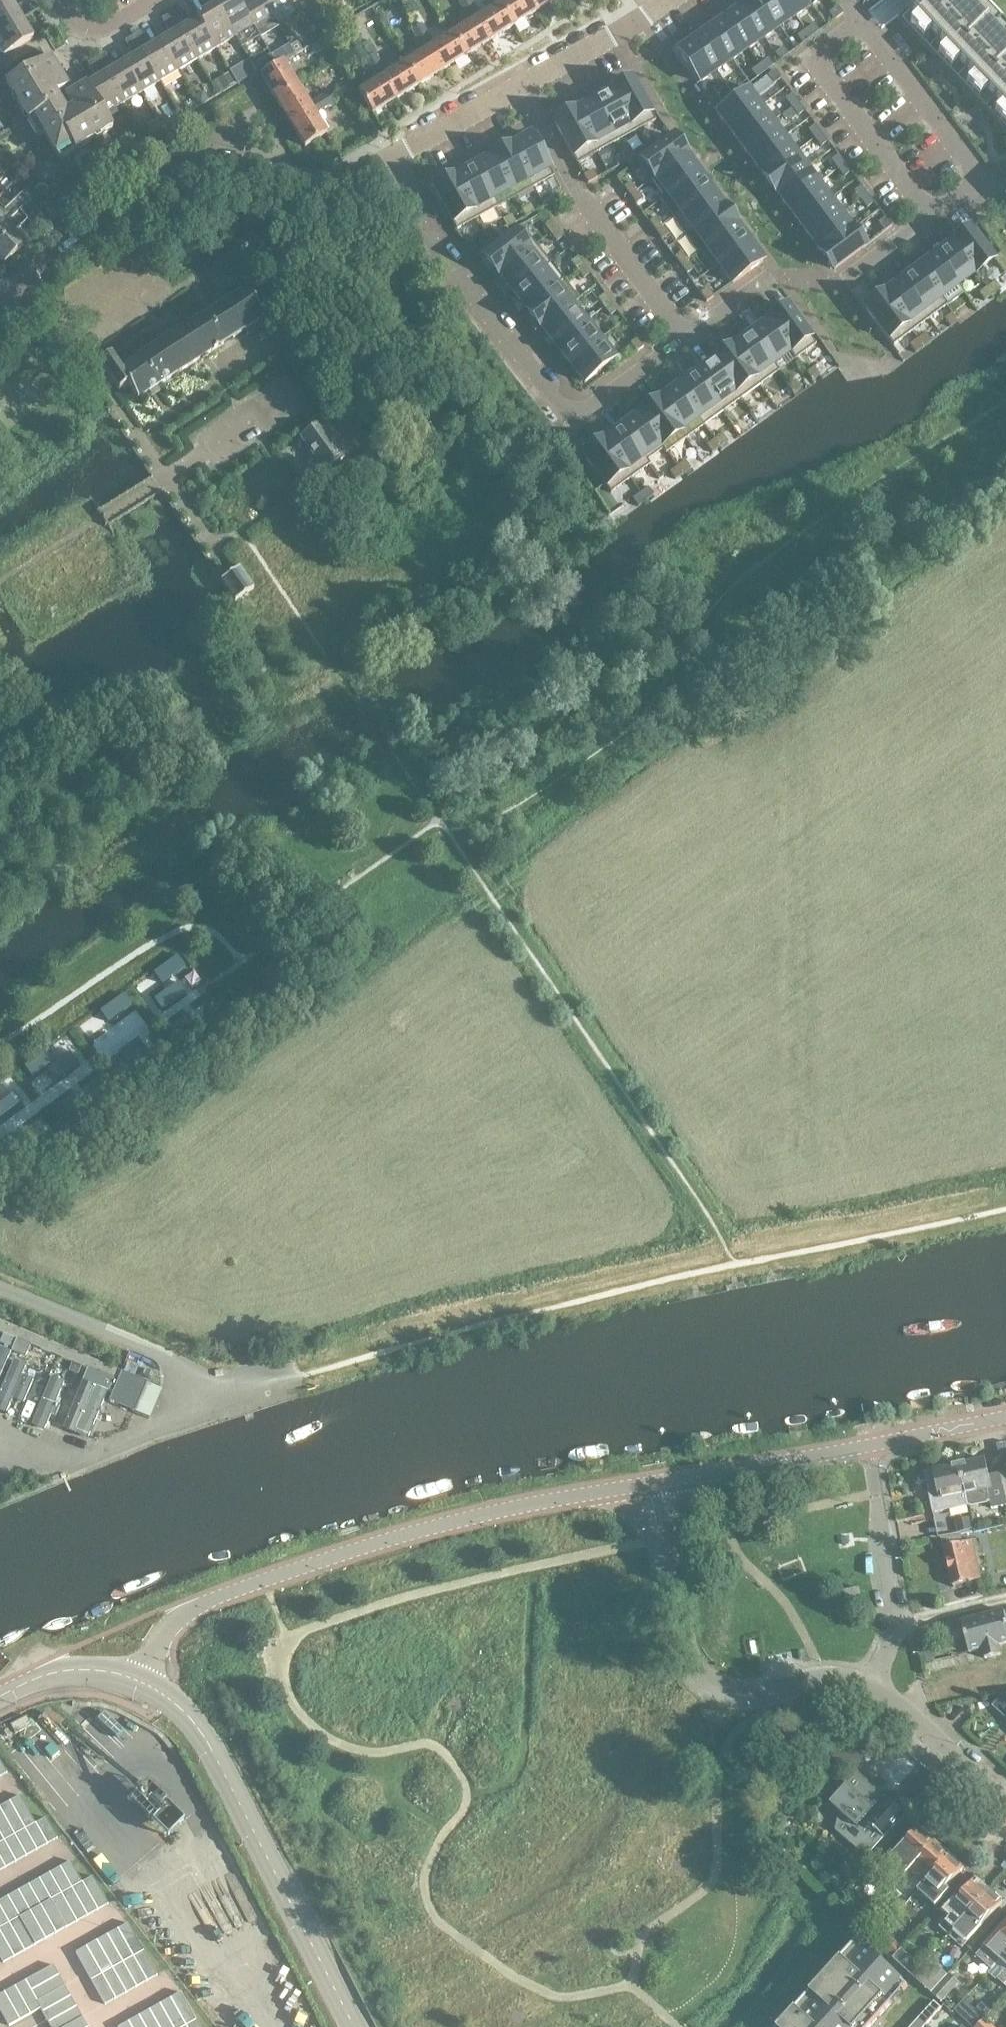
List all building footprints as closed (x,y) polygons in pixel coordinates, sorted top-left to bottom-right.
[(0,6),(0,31),(22,18),(11,0),(10,0),(0,6)] [(197,18),(216,49),(236,37),(214,0),(202,0),(208,10),(197,17),(197,18)] [(236,37),(255,26),(239,0),(214,0),(236,37)] [(255,26),(273,15),(264,0),(239,0),(255,26)] [(273,15),(291,4),(289,0),(264,0),(273,15)] [(453,33),(467,55),(490,40),(464,0),(460,0),(458,2),(471,22),(453,33)] [(490,40),(513,26),(499,4),(480,16),(470,0),(464,0),(490,40)] [(499,4),(513,26),(536,11),(529,0),(505,0),(499,4)] [(536,11),(554,0),(529,0),(536,11)] [(761,0),(753,0),(742,7),(763,38),(779,27),(761,0)] [(784,0),(761,0),(779,27),(795,16),(784,0)] [(809,0),(784,0),(795,16),(812,4),(809,0)] [(898,19),(1005,132),(1005,33),(974,0),(917,0),(898,19)] [(763,38),(742,7),(726,18),(748,49),(763,38)] [(178,9),(170,14),(198,60),(216,49),(197,18),(187,24),(178,9)] [(841,15),(836,9),(829,14),(833,21),(841,15)] [(172,33),(162,40),(180,71),(198,60),(170,14),(163,18),(172,33)] [(0,31),(0,49),(4,56),(34,38),(22,18),(0,31)] [(748,49),(726,18),(711,29),(732,60),(748,49)] [(422,25),(417,28),(443,70),(467,55),(453,33),(434,45),(422,25)] [(819,32),(814,26),(806,32),(811,38),(819,32)] [(424,51),(406,62),(420,85),(443,70),(417,28),(412,31),(424,51)] [(732,60),(711,29),(695,40),(716,71),(732,60)] [(142,31),(134,36),(162,82),(180,71),(162,40),(151,46),(142,31)] [(811,38),(806,32),(798,38),(802,44),(811,38)] [(134,56),(124,62),(143,93),(162,82),(134,36),(125,41),(134,56)] [(716,71),(695,40),(678,52),(699,83),(716,71)] [(40,49),(0,73),(0,88),(7,84),(38,136),(44,133),(60,160),(114,128),(106,115),(87,84),(86,83),(65,96),(76,114),(66,120),(52,98),(63,91),(66,85),(65,80),(52,57),(47,60),(40,49)] [(788,55),(783,49),(775,55),(780,61),(788,55)] [(283,63),(261,76),(276,100),(297,86),(286,68),(294,62),(287,51),(279,56),(283,63)] [(105,53),(96,59),(124,104),(143,93),(124,62),(114,68),(105,53)] [(375,54),(370,57),(397,99),(420,85),(406,62),(388,74),(375,54)] [(397,99),(370,57),(366,60),(378,80),(359,92),(373,114),(397,99)] [(96,79),(87,84),(106,115),(124,104),(96,59),(88,64),(96,79)] [(773,66),(768,60),(760,66),(765,73),(773,66)] [(249,61),(240,66),(247,79),(256,73),(249,61)] [(765,73),(760,66),(752,72),(757,79),(765,73)] [(775,71),(768,75),(774,84),(781,79),(775,71)] [(235,83),(229,73),(217,80),(223,90),(235,83)] [(633,80),(613,90),(636,132),(656,121),(633,80)] [(297,86),(276,100),(290,123),(332,97),(329,92),(309,105),(297,86)] [(744,93),(740,87),(731,93),(736,99),(744,93)] [(613,90),(594,101),(616,142),(636,132),(613,90)] [(728,105),(717,113),(729,130),(759,107),(747,90),(744,93),(736,99),(728,105)] [(736,99),(731,93),(723,99),(728,105),(736,99)] [(798,102),(792,94),(785,99),(792,107),(798,102)] [(332,97),(290,123),(305,147),(327,134),(316,115),(335,102),(332,97)] [(594,101),(574,112),(597,153),(616,142),(594,101)] [(804,110),(798,102),(792,107),(797,115),(804,110)] [(759,107),(729,130),(741,145),(771,122),(759,107)] [(574,112),(555,123),(577,164),(597,153),(574,112)] [(771,122),(741,145),(752,161),(782,138),(771,122)] [(815,125),(808,130),(814,138),(821,133),(815,125)] [(821,133),(814,138),(820,146),(827,141),(821,133)] [(531,136),(512,146),(535,187),(554,177),(531,136)] [(672,137),(638,162),(651,180),(685,155),(672,137)] [(782,138),(752,161),(763,176),(794,153),(782,138)] [(652,140),(643,147),(649,154),(657,148),(652,140)] [(512,146),(492,157),(515,198),(535,187),(512,146)] [(643,147),(635,153),(640,160),(649,154),(643,147)] [(117,154),(113,148),(91,161),(95,167),(117,154)] [(794,153),(763,176),(775,191),(805,169),(794,153)] [(623,154),(614,159),(618,167),(627,162),(623,154)] [(685,155),(651,180),(663,197),(664,197),(698,172),(685,155)] [(838,156),(831,160),(837,168),(844,163),(838,156)] [(492,157),(473,168),(496,209),(515,198),(492,157)] [(844,163),(837,168),(843,177),(850,172),(844,163)] [(473,168),(454,178),(476,220),(496,209),(473,168)] [(805,169),(775,191),(786,206),(816,184),(805,169)] [(593,171),(584,176),(588,184),(598,178),(593,171)] [(663,197),(659,199),(673,218),(711,190),(698,172),(664,197),(663,197)] [(454,178),(434,189),(457,230),(476,220),(454,178)] [(631,182),(624,188),(630,196),(637,191),(631,182)] [(816,184),(786,206),(798,222),(828,199),(816,184)] [(867,194),(861,186),(854,191),(860,199),(867,194)] [(380,187),(373,193),(381,205),(389,199),(380,187)] [(561,189),(551,194),(555,202),(565,197),(561,189)] [(711,190),(673,218),(686,236),(724,208),(711,190)] [(637,191),(630,196),(636,204),(643,199),(637,191)] [(9,221),(30,203),(34,200),(25,192),(0,215),(0,229),(1,228),(2,227),(8,221),(9,221)] [(867,194),(860,199),(866,207),(873,202),(867,194)] [(828,199),(798,222),(809,237),(839,215),(828,199)] [(0,229),(0,259),(3,263),(24,243),(14,233),(27,221),(37,231),(47,222),(30,203),(9,221),(8,221),(2,227),(1,228),(0,229)] [(530,205),(521,210),(525,218),(535,213),(530,205)] [(724,208),(686,236),(699,254),(703,252),(703,251),(737,226),(724,208)] [(512,215),(502,220),(507,228),(516,223),(512,215)] [(839,215),(809,237),(821,253),(851,230),(839,215)] [(656,217),(649,222),(655,231),(662,226),(656,217)] [(884,218),(878,222),(883,231),(890,226),(884,218)] [(551,220),(544,225),(550,234),(557,229),(551,220)] [(952,229),(947,222),(940,227),(945,233),(952,229)] [(206,259),(220,278),(269,243),(255,224),(206,259)] [(521,226),(484,255),(498,274),(535,244),(521,226)] [(662,226),(655,231),(661,239),(668,234),(662,226)] [(737,226),(703,251),(703,252),(716,269),(720,266),(719,266),(750,244),(737,226)] [(945,233),(940,227),(934,232),(939,238),(945,233)] [(557,229),(550,234),(556,242),(563,237),(557,229)] [(971,229),(953,242),(976,272),(994,259),(971,229)] [(851,230),(821,253),(833,269),(863,246),(851,230)] [(497,234),(488,240),(494,247),(502,241),(497,234)] [(488,240),(480,247),(486,253),(494,247),(488,240)] [(953,242),(936,255),(958,285),(976,272),(953,242)] [(535,244),(498,274),(513,292),(542,268),(550,263),(535,244)] [(750,244),(719,266),(720,266),(732,284),(763,262),(750,244)] [(917,254),(912,248),(906,253),(911,259),(917,254)] [(682,252),(675,258),(681,266),(688,261),(682,252)] [(911,259),(906,253),(899,258),(904,264),(911,259)] [(936,255),(918,268),(941,298),(958,285),(936,255)] [(578,257),(571,262),(577,271),(584,266),(578,257)] [(688,261),(681,266),(687,275),(694,269),(688,261)] [(542,268),(513,292),(527,310),(557,287),(564,281),(550,263),(542,268)] [(584,266),(577,271),(583,279),(590,274),(584,266)] [(918,268),(900,282),(929,319),(948,305),(942,298),(941,298),(918,268)] [(883,280),(878,274),(871,279),(876,285),(883,280)] [(876,285),(871,279),(865,283),(869,290),(876,285)] [(557,287),(527,310),(542,328),(575,302),(576,303),(580,300),(564,281),(557,287)] [(900,282),(883,295),(911,333),(929,319),(900,282)] [(994,282),(987,288),(992,295),(1000,289),(994,282)] [(707,288),(700,294),(706,302),(714,297),(707,288)] [(987,288),(979,294),(984,301),(992,295),(987,288)] [(138,401),(263,319),(244,289),(162,341),(153,328),(140,337),(149,350),(119,370),(111,358),(101,365),(119,393),(129,386),(138,401)] [(605,294),(598,299),(604,308),(611,303),(605,294)] [(883,295),(865,308),(893,346),(911,333),(883,295)] [(764,300),(758,305),(763,312),(769,307),(764,300)] [(575,302),(542,328),(556,346),(589,320),(576,303),(575,302)] [(611,303),(604,308),(610,316),(617,311),(611,303)] [(758,305),(751,310),(756,317),(763,312),(758,305)] [(789,306),(768,321),(790,352),(795,360),(816,345),(789,306)] [(960,308),(952,314),(957,321),(965,315),(960,308)] [(952,314),(944,320),(950,327),(957,321),(952,314)] [(589,320),(556,346),(571,365),(604,338),(589,320)] [(768,321),(751,334),(773,364),(774,364),(790,352),(768,321)] [(727,327),(721,332),(726,339),(732,334),(727,327)] [(721,332),(714,336),(719,343),(726,339),(721,332)] [(751,334),(732,347),(760,385),(779,371),(774,364),(773,364),(751,334)] [(925,334),(918,340),(923,347),(931,341),(925,334)] [(604,338),(571,365),(585,383),(618,356),(604,338)] [(637,339),(630,344),(637,353),(644,347),(637,339)] [(918,340),(910,346),(915,353),(923,347),(918,340)] [(732,347),(714,361),(741,399),(760,385),(732,347)] [(690,354),(684,359),(689,365),(695,361),(690,354)] [(714,361),(695,374),(723,412),(741,399),(714,361)] [(672,367),(665,372),(670,379),(677,374),(672,367)] [(814,367),(806,373),(812,380),(820,375),(814,367)] [(695,374),(676,388),(704,426),(723,412),(695,374)] [(653,381),(647,385),(652,392),(658,388),(653,381)] [(796,381),(788,386),(793,394),(801,388),(796,381)] [(788,386),(780,392),(785,400),(793,394),(788,386)] [(676,388),(658,401),(685,439),(704,426),(676,388)] [(635,394),(629,399),(633,406),(640,401),(635,394)] [(629,399),(622,404),(627,410),(633,406),(629,399)] [(658,401),(639,415),(664,449),(663,450),(666,453),(685,439),(658,401)] [(639,415),(622,427),(647,461),(663,450),(664,449),(639,415)] [(300,438),(322,469),(323,470),(347,453),(324,421),(300,438)] [(598,421),(592,426),(596,432),(603,428),(598,421)] [(592,426),(585,430),(590,437),(596,432),(592,426)] [(622,427),(603,441),(630,479),(650,465),(647,461),(622,427)] [(722,434),(714,440),(720,447),(728,441),(722,434)] [(572,437),(566,442),(570,449),(577,444),(572,437)] [(714,440),(706,445),(712,453),(720,447),(714,440)] [(603,441),(583,455),(611,493),(630,479),(603,441)] [(685,461),(677,466),(683,474),(691,468),(685,461)] [(677,466),(669,472),(675,480),(683,474),(677,466)] [(648,487),(640,493),(646,501),(654,495),(648,487)] [(640,493),(632,499),(638,507),(646,501),(640,493)] [(240,568),(221,580),(235,601),(254,589),(240,568)] [(188,948),(164,965),(173,977),(197,959),(188,948)] [(189,976),(165,994),(173,1005),(197,987),(189,976)] [(133,989),(109,1006),(117,1018),(141,1000),(133,989)] [(149,1033),(127,1049),(142,1070),(164,1054),(149,1033)] [(56,1046),(31,1064),(41,1076),(65,1058),(56,1046)] [(78,1050),(54,1068),(63,1079),(87,1061),(78,1050)] [(85,1092),(61,1110),(69,1122),(93,1104),(85,1092)] [(0,1108),(0,1110),(7,1120),(28,1104),(21,1093),(0,1108)] [(28,1135),(4,1153),(13,1164),(36,1146),(28,1135)] [(0,1321),(0,1332),(17,1339),(31,1345),(117,1381),(121,1372),(0,1321)] [(12,1351),(0,1345),(0,1377),(12,1351)] [(0,1390),(0,1409),(7,1412),(13,1397),(23,1401),(34,1377),(23,1373),(28,1363),(15,1357),(0,1390)] [(117,1381),(109,1401),(135,1412),(146,1386),(147,1383),(121,1372),(117,1381)] [(46,1428),(65,1380),(51,1374),(33,1423),(46,1428)] [(960,1465),(969,1506),(990,1501),(992,1509),(1005,1506),(1005,1497),(1003,1480),(991,1483),(986,1459),(960,1465)] [(969,1506),(960,1465),(934,1470),(924,1472),(933,1513),(957,1508),(969,1506)] [(954,1586),(982,1579),(972,1540),(944,1547),(954,1586)] [(827,1543),(817,1545),(819,1554),(829,1553),(827,1543)] [(859,1587),(845,1591),(848,1602),(862,1599),(859,1587)] [(962,1621),(970,1652),(983,1649),(985,1658),(1001,1654),(999,1645),(1005,1643),(1005,1612),(1005,1611),(962,1621)] [(919,1633),(923,1647),(932,1644),(929,1631),(919,1633)] [(218,1647),(242,1665),(242,1666),(242,1673),(243,1673),(242,1666),(245,1663),(252,1662),(252,1661),(244,1663),(220,1645),(220,1644),(220,1636),(219,1636),(220,1644),(218,1647),(210,1648),(211,1649),(218,1647)] [(1003,1696),(994,1706),(1005,1717),(1005,1695),(1003,1696)] [(252,1713),(271,1726),(271,1727),(272,1734),(271,1727),(273,1724),(280,1722),(280,1721),(273,1723),(273,1724),(254,1710),(254,1709),(253,1702),(254,1710),(253,1710),(252,1712),(252,1713),(244,1714),(245,1715),(252,1713)] [(27,1716),(21,1719),(10,1725),(16,1735),(32,1726),(27,1716)] [(477,1750),(477,1749),(504,1763),(503,1764),(505,1771),(506,1771),(504,1764),(506,1760),(512,1758),(512,1757),(505,1760),(505,1761),(478,1747),(478,1746),(477,1739),(476,1739),(478,1746),(476,1749),(469,1752),(470,1753),(476,1750),(477,1750)] [(279,1779),(305,1796),(304,1796),(305,1804),(306,1803),(305,1796),(307,1793),(314,1791),(314,1790),(307,1792),(306,1793),(281,1777),(281,1776),(280,1768),(281,1776),(279,1779),(272,1781),(279,1780),(279,1779)] [(423,1779),(449,1794),(449,1795),(450,1802),(451,1802),(449,1795),(451,1792),(458,1789),(451,1791),(450,1792),(424,1777),(424,1776),(425,1776),(423,1768),(423,1769),(424,1776),(422,1779),(415,1781),(415,1782),(422,1780),(423,1780),(423,1779)] [(887,1802),(875,1792),(857,1776),(847,1787),(837,1831),(851,1844),(867,1858),(875,1849),(884,1838),(906,1814),(889,1799),(887,1802)] [(169,1834),(184,1819),(149,1783),(133,1798),(169,1834)] [(341,1796),(365,1814),(365,1815),(366,1822),(365,1815),(368,1812),(375,1810),(375,1809),(367,1811),(367,1812),(343,1794),(343,1793),(342,1786),(342,1793),(340,1796),(333,1798),(340,1797),(341,1797),(341,1796)] [(35,1823),(20,1796),(9,1802),(25,1829),(35,1823)] [(9,1802),(0,1807),(0,1810),(15,1835),(25,1829),(9,1802)] [(0,1810),(0,1834),(4,1841),(15,1835),(0,1810)] [(399,1824),(423,1842),(423,1850),(424,1850),(423,1842),(425,1840),(433,1838),(432,1837),(425,1839),(425,1840),(401,1821),(400,1813),(400,1821),(399,1823),(398,1824),(391,1825),(391,1826),(398,1824),(399,1824)] [(46,1818),(35,1823),(47,1844),(57,1839),(46,1818)] [(47,1844),(35,1823),(25,1829),(37,1850),(47,1844)] [(920,1827),(904,1845),(901,1842),(895,1850),(897,1852),(888,1862),(882,1857),(872,1868),(879,1874),(888,1864),(902,1877),(935,1841),(920,1827)] [(37,1850),(25,1829),(15,1835),(26,1856),(37,1850)] [(26,1856),(15,1835),(4,1841),(16,1862),(26,1856)] [(4,1841),(0,1843),(0,1858),(5,1868),(16,1862),(4,1841)] [(935,1841),(902,1877),(904,1878),(910,1871),(923,1883),(950,1854),(935,1841)] [(950,1854),(923,1883),(918,1890),(936,1906),(951,1890),(948,1887),(965,1868),(950,1854)] [(452,1871),(452,1870),(478,1886),(478,1887),(479,1894),(480,1894),(478,1887),(480,1884),(487,1882),(487,1881),(480,1883),(480,1884),(454,1868),(454,1867),(453,1860),(452,1860),(454,1867),(454,1868),(452,1870),(445,1872),(445,1873),(452,1871)] [(70,1862),(60,1867),(72,1888),(82,1882),(70,1862)] [(72,1888),(60,1867),(50,1873),(61,1894),(72,1888)] [(61,1894),(50,1873),(39,1879),(51,1900),(61,1894)] [(93,1876),(82,1882),(98,1910),(108,1904),(93,1876)] [(941,1928),(949,1936),(990,1891),(977,1878),(959,1898),(956,1894),(938,1914),(948,1921),(941,1928)] [(51,1900),(39,1879),(29,1885),(40,1906),(51,1900)] [(82,1882),(72,1888),(87,1916),(98,1910),(82,1882)] [(40,1906),(29,1885),(18,1891),(30,1912),(40,1906)] [(72,1888),(61,1894),(77,1922),(87,1916),(72,1888)] [(30,1912),(18,1891),(8,1897),(19,1917),(30,1912)] [(990,1891),(949,1936),(963,1948),(1004,1903),(990,1891)] [(61,1894),(51,1900),(66,1928),(77,1922),(61,1894)] [(8,1897),(0,1901),(0,1907),(9,1923),(19,1917),(8,1897)] [(51,1900),(40,1906),(56,1934),(66,1928),(51,1900)] [(40,1906),(30,1912),(45,1939),(56,1934),(40,1906)] [(0,1907),(0,1928),(9,1923),(0,1907)] [(30,1912),(19,1917),(35,1945),(45,1939),(30,1912)] [(19,1917),(9,1923),(24,1951),(35,1945),(19,1917)] [(0,1928),(0,1932),(14,1957),(24,1951),(9,1923),(0,1928)] [(128,1923),(118,1929),(133,1957),(144,1951),(128,1923)] [(1005,1954),(1005,1923),(977,1956),(985,1963),(992,1969),(1001,1960),(1005,1954)] [(118,1929),(107,1935),(122,1963),(133,1957),(118,1929)] [(3,1963),(14,1957),(0,1932),(0,1956),(3,1963)] [(896,1954),(902,1948),(886,1934),(881,1940),(896,1954)] [(107,1935),(96,1941),(112,1969),(122,1963),(107,1935)] [(883,2014),(892,2004),(888,1999),(899,1987),(904,1991),(908,1986),(858,1940),(853,1945),(858,1949),(846,1962),(842,1958),(811,1992),(815,1996),(801,2012),(796,2008),(779,2026),(871,2026),(883,2014)] [(96,1941),(86,1947),(101,1975),(112,1969),(96,1941)] [(86,1947),(75,1953),(91,1980),(101,1975),(86,1947)] [(144,1951),(133,1957),(147,1981),(157,1975),(144,1951)] [(904,1951),(896,1960),(914,1976),(922,1967),(904,1951)] [(133,1957),(122,1963),(136,1987),(147,1981),(133,1957)] [(122,1963),(112,1969),(126,1993),(136,1987),(122,1963)] [(25,1981),(31,1991),(59,1976),(53,1965),(25,1981)] [(922,1967),(914,1976),(930,1990),(946,1973),(937,1965),(929,1974),(922,1967)] [(112,1969),(101,1975),(115,1999),(126,1993),(112,1969)] [(998,1979),(1005,1985),(1005,1984),(1005,1970),(998,1979)] [(933,1992),(940,1999),(957,1980),(949,1974),(933,1992)] [(101,1975),(91,1980),(104,2005),(115,1999),(101,1975)] [(31,1991),(37,2002),(65,1986),(59,1976),(31,1991)] [(25,1981),(15,1987),(30,2014),(41,2008),(37,2002),(31,1991),(25,1981)] [(41,2008),(43,2012),(71,1997),(65,1986),(37,2002),(41,2008)] [(15,1987),(4,1992),(20,2020),(30,2014),(15,1987)] [(0,1995),(0,2010),(9,2026),(20,2020),(4,1992),(0,1995)] [(180,1992),(170,1998),(185,2026),(196,2020),(180,1992)] [(43,2012),(49,2023),(76,2007),(71,1997),(43,2012)] [(159,2004),(172,2026),(183,2026),(185,2026),(170,1998),(159,2004)] [(992,2012),(982,2003),(976,2010),(965,2000),(955,2011),(972,2026),(979,2026),(984,2021),(992,2012)] [(934,2002),(919,2019),(926,2025),(942,2008),(934,2002)] [(149,2010),(158,2026),(172,2026),(159,2004),(149,2010)] [(51,2026),(66,2026),(82,2018),(76,2007),(49,2023),(51,2026)] [(138,2016),(145,2026),(158,2026),(149,2010),(138,2016)] [(128,2022),(131,2026),(145,2026),(138,2016),(128,2022)] [(82,2018),(66,2026),(87,2026),(82,2018)] [(911,2026),(925,2026),(926,2025),(919,2019),(911,2026)]
